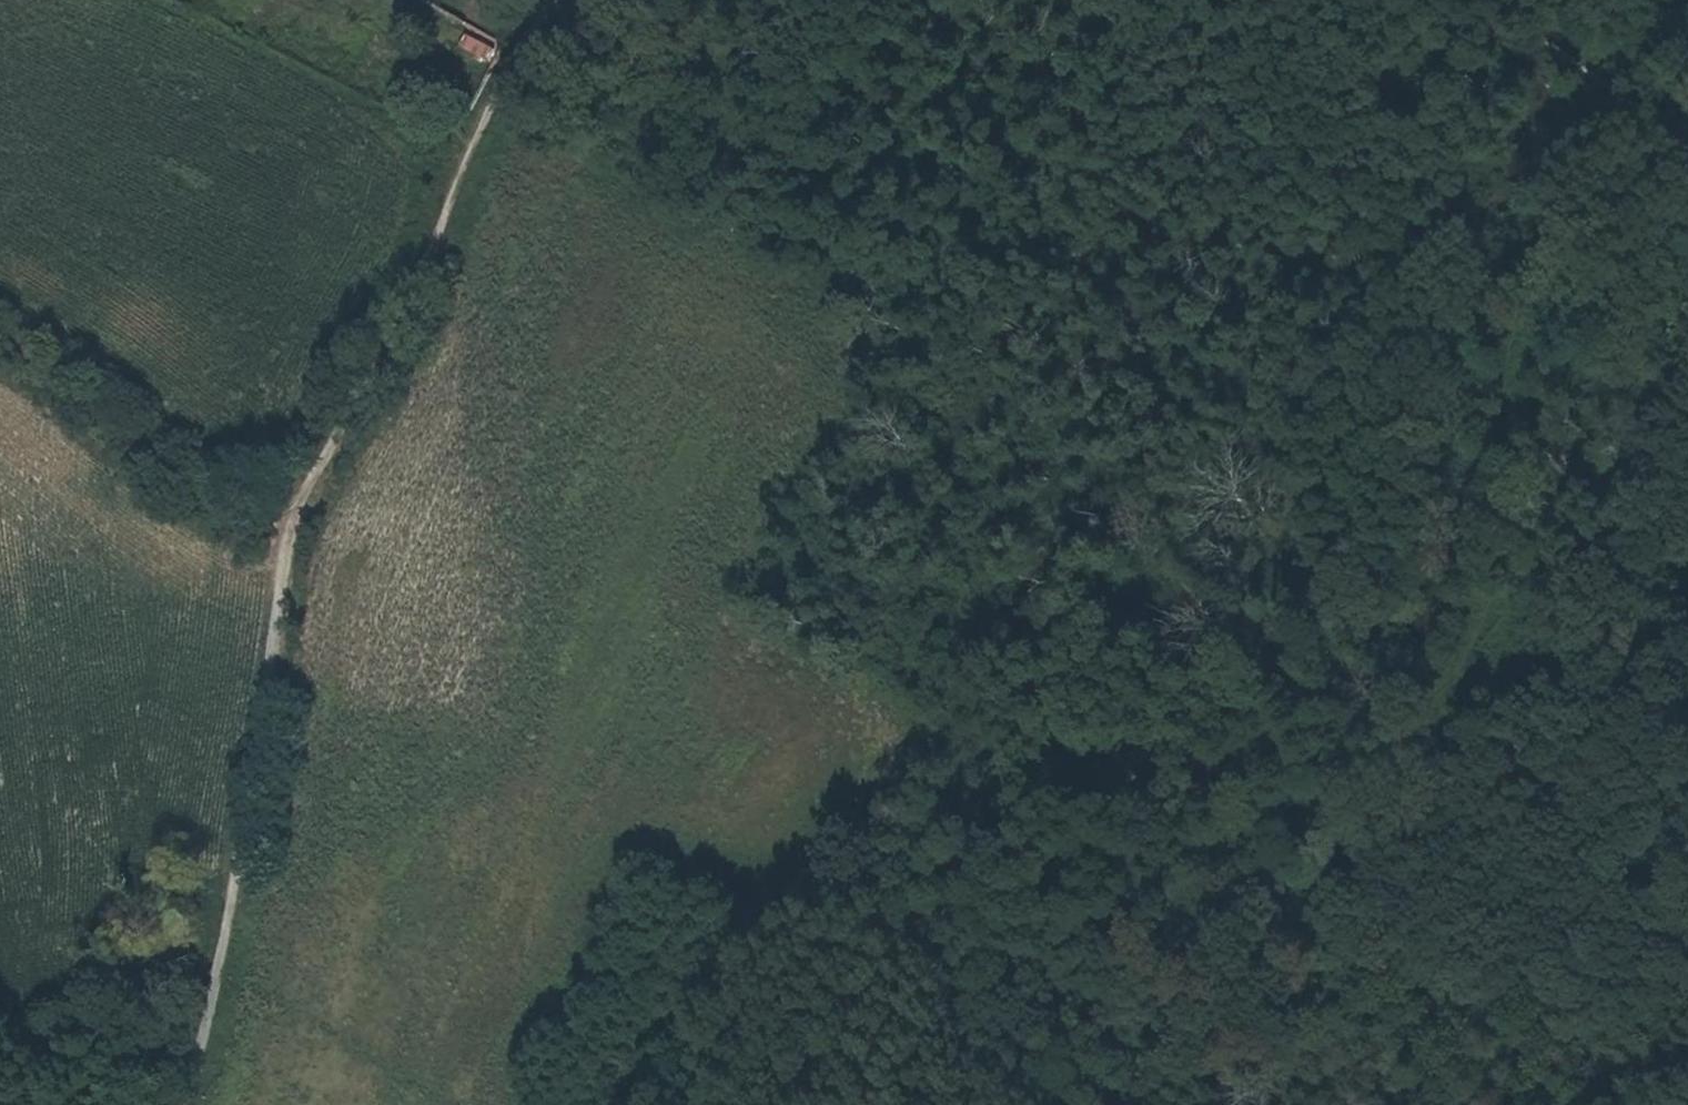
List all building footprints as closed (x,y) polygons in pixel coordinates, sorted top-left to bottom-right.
[(500,49),(465,28),(449,57),(483,75),(500,49)]
